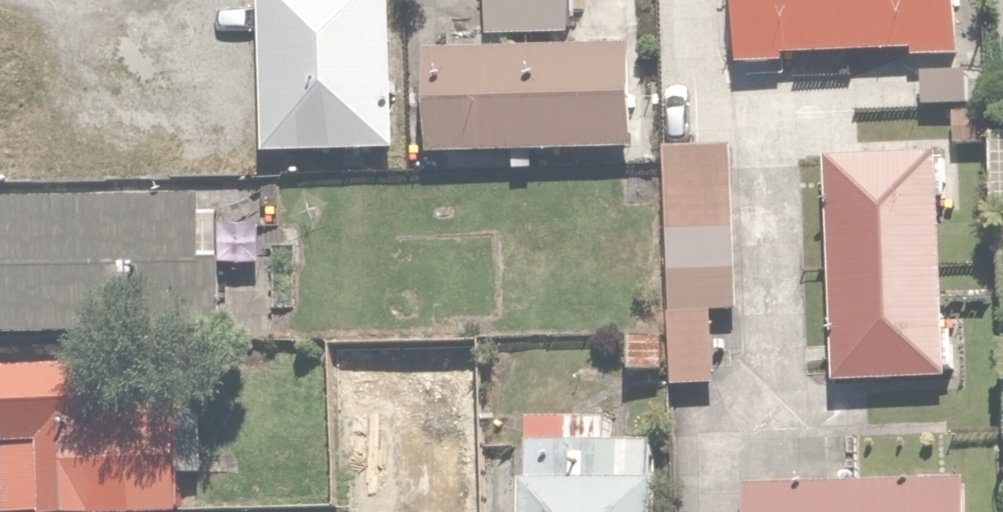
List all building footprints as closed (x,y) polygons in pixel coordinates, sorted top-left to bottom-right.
[(272,157),(400,152),(393,0),(265,0),(272,157)] [(493,34),(578,33),(578,0),(492,0),(493,34)] [(745,53),(961,44),(959,0),(743,0),(745,53)] [(633,45),(433,55),(438,162),(638,152),(633,45)] [(727,143),(664,146),(678,377),(708,376),(704,307),(737,305),(727,143)] [(941,149),(833,152),(841,375),(949,371),(941,149)] [(0,192),(0,337),(228,328),(225,272),(204,273),(201,184),(0,192)] [(0,367),(0,511),(118,511),(180,509),(178,479),(206,477),(202,408),(138,411),(135,360),(0,367)] [(531,448),(533,511),(652,511),(650,444),(531,448)] [(744,491),(746,511),(963,511),(961,479),(744,491)]
